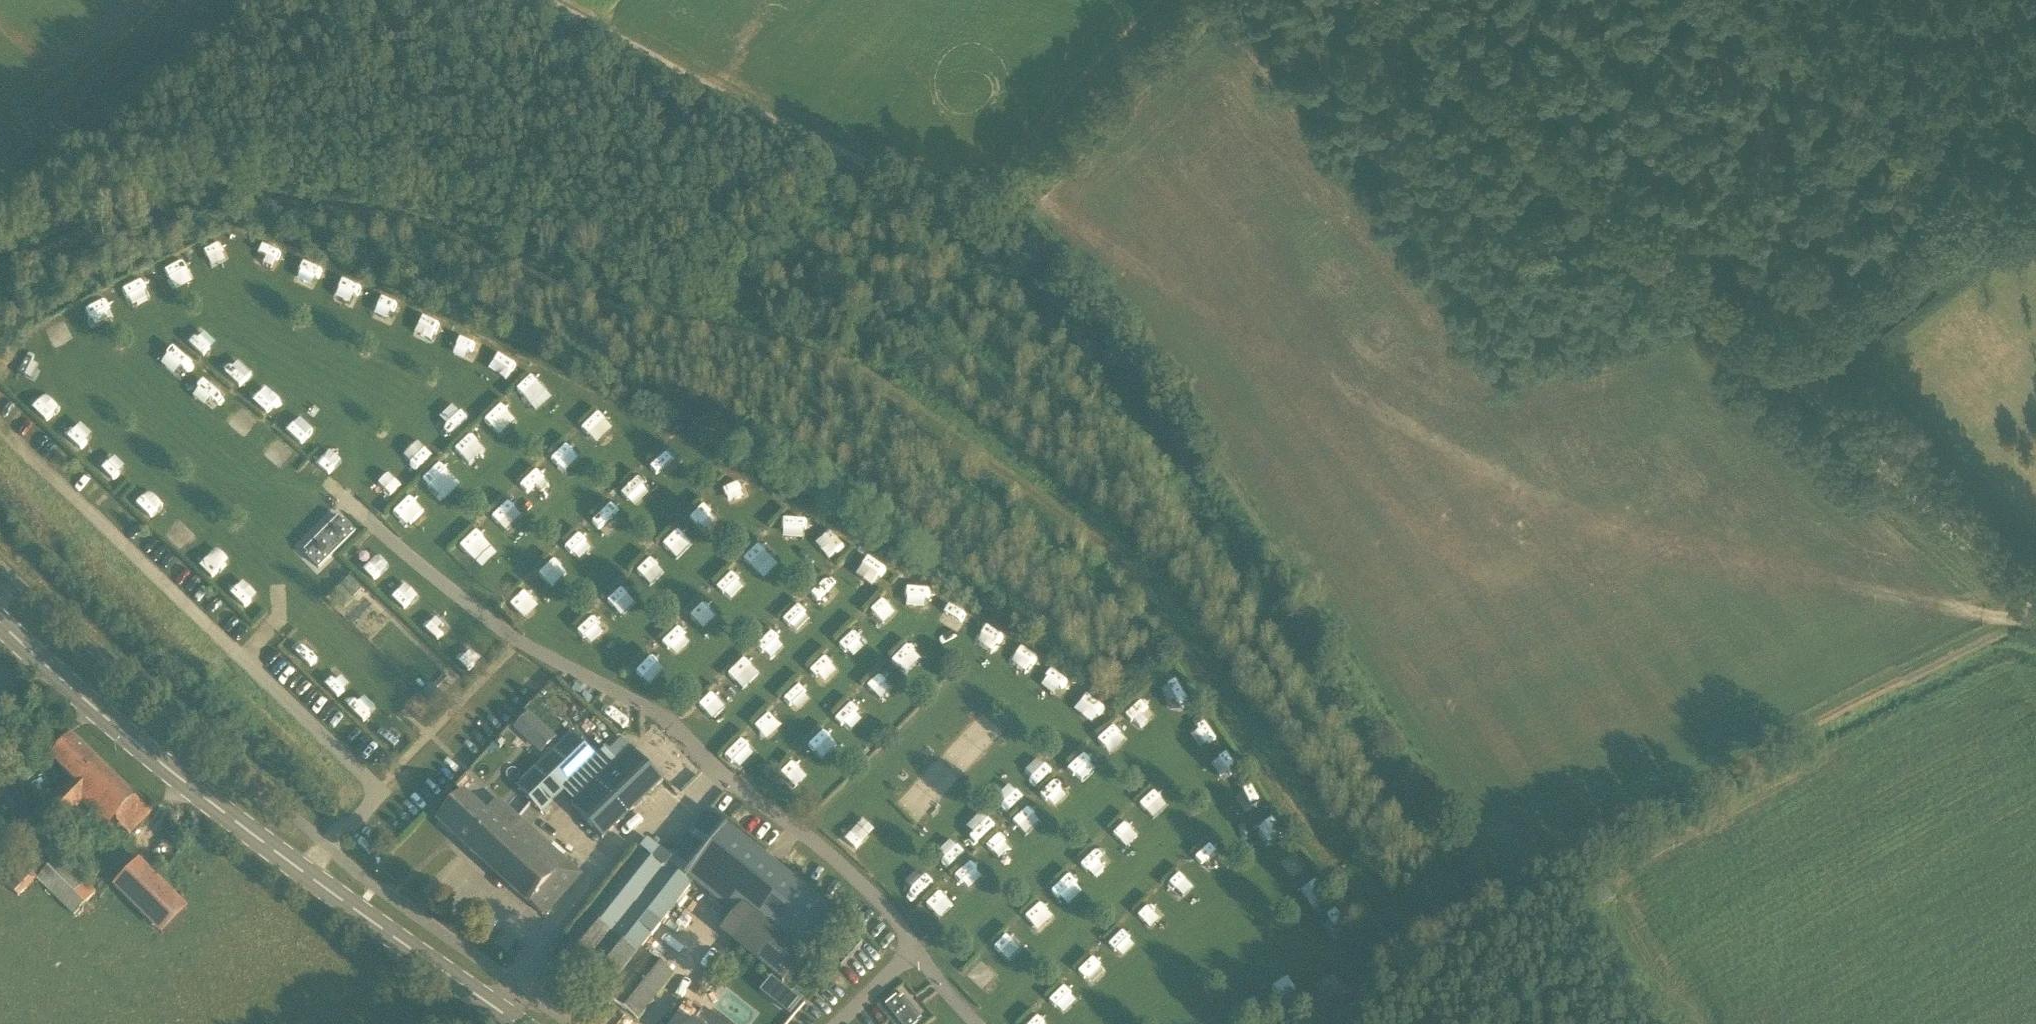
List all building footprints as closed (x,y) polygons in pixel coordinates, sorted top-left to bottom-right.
[(210,269),(227,261),(219,242),(202,250),(210,269)] [(161,267),(170,285),(187,276),(178,258),(161,267)] [(135,313),(150,306),(138,282),(123,289),(135,313)] [(339,283),(329,308),(346,315),(357,290),(339,283)] [(378,299),(367,324),(385,332),(396,307),(378,299)] [(85,312),(94,333),(108,327),(98,306),(85,312)] [(199,354),(212,340),(198,327),(185,341),(199,354)] [(237,383),(245,365),(228,358),(220,376),(237,383)] [(535,414),(551,399),(530,376),(514,391),(535,414)] [(263,386),(251,400),(263,410),(275,396),(263,386)] [(442,406),(430,418),(449,438),(461,426),(442,406)] [(495,409),(481,422),(497,439),(511,425),(495,409)] [(600,449),(617,434),(596,412),(579,428),(600,449)] [(286,430),(300,442),(312,428),(299,416),(286,430)] [(85,418),(65,438),(76,449),(96,430),(85,418)] [(453,450),(467,466),(482,452),(468,436),(453,450)] [(399,454),(414,470),(430,456),(414,439),(399,454)] [(564,441),(548,456),(570,479),(586,464),(564,441)] [(666,478),(677,466),(662,452),(651,464),(666,478)] [(110,479),(124,466),(111,453),(98,466),(110,479)] [(302,468),(315,482),(328,470),(314,456),(302,468)] [(437,463),(420,479),(442,502),(459,486),(437,463)] [(368,477),(387,498),(399,488),(379,467),(368,477)] [(521,480),(535,508),(559,497),(549,478),(542,481),(537,472),(521,480)] [(623,490),(643,511),(656,498),(636,477),(623,490)] [(147,489),(133,504),(149,520),(164,506),(147,489)] [(490,516),(511,538),(527,523),(506,501),(490,516)] [(701,505),(689,517),(710,538),(722,526),(701,505)] [(393,514),(403,527),(411,520),(401,508),(393,514)] [(165,534),(178,547),(192,535),(179,521),(165,534)] [(784,521),(784,539),(797,539),(798,521),(784,521)] [(660,550),(680,567),(690,555),(679,546),(686,537),(677,529),(660,550)] [(457,548),(489,576),(505,558),(473,530),(457,548)] [(581,563),(588,552),(573,541),(565,552),(581,563)] [(744,560),(760,573),(772,558),(756,545),(744,560)] [(358,566),(371,578),(385,564),(372,551),(358,566)] [(199,566),(209,578),(225,563),(214,552),(199,566)] [(324,586),(337,576),(324,560),(311,570),(324,586)] [(549,561),(537,573),(558,592),(570,580),(549,561)] [(731,598),(745,586),(732,571),(718,584),(731,598)] [(231,598),(244,607),(252,595),(239,586),(231,598)] [(812,594),(819,605),(832,597),(824,586),(812,594)] [(909,587),(909,608),(924,608),(924,588),(909,587)] [(406,588),(398,598),(408,605),(416,596),(406,588)] [(622,617),(636,604),(621,588),(607,601),(622,617)] [(702,627),(721,615),(710,599),(692,611),(702,627)] [(877,602),(865,614),(885,633),(896,620),(877,602)] [(937,619),(954,629),(963,613),(947,603),(937,619)] [(797,641),(814,626),(799,608),(781,623),(797,641)] [(434,610),(421,625),(437,639),(449,624),(434,610)] [(578,627),(595,644),(610,630),(593,613),(578,627)] [(676,627),(663,640),(683,662),(697,648),(676,627)] [(851,628),(840,640),(857,655),(868,644),(851,628)] [(774,630),(756,650),(770,662),(788,643),(774,630)] [(906,673),(918,660),(904,646),(891,660),(906,673)] [(655,693),(670,677),(647,656),(632,671),(655,693)] [(822,657),(812,669),(826,682),(836,671),(822,657)] [(742,661),(728,674),(746,695),(760,682),(742,661)] [(865,685),(877,701),(891,690),(880,674),(865,685)] [(423,694),(435,706),(442,699),(430,687),(423,694)] [(792,688),(782,697),(798,712),(807,703),(792,688)] [(1171,689),(1165,703),(1179,708),(1185,694),(1171,689)] [(697,706),(715,726),(732,710),(714,690),(697,706)] [(849,703),(835,716),(849,730),(863,717),(849,703)] [(1139,704),(1126,716),(1138,729),(1151,716),(1139,704)] [(538,722),(530,714),(514,731),(522,739),(538,722)] [(770,740),(779,725),(762,715),(753,730),(770,740)] [(1198,747),(1213,736),(1202,721),(1187,732),(1198,747)] [(1097,740),(1117,762),(1134,746),(1114,724),(1097,740)] [(819,759),(832,747),(819,734),(806,746),(819,759)] [(563,792),(597,760),(573,735),(517,789),(541,814),(551,804),(542,795),(554,783),(563,792)] [(150,813),(136,799),(72,737),(51,759),(73,779),(40,812),(58,829),(81,806),(120,844),(150,813)] [(607,753),(616,763),(572,806),(604,838),(662,781),(630,749),(621,739),(607,753)] [(739,768),(751,757),(737,742),(725,753),(739,768)] [(1068,767),(1082,780),(1095,765),(1081,753),(1068,767)] [(1036,761),(1025,772),(1036,783),(1047,773),(1036,761)] [(1052,781),(1040,794),(1055,807),(1067,795),(1052,781)] [(993,800),(1004,813),(1019,801),(1008,788),(993,800)] [(1138,804),(1163,827),(1176,812),(1152,790),(1138,804)] [(486,815),(463,794),(438,822),(529,904),(565,863),(498,802),(486,815)] [(1012,824),(1031,833),(1039,818),(1021,808),(1012,824)] [(685,880),(727,827),(705,810),(669,856),(664,863),(666,864),(685,880)] [(978,837),(989,827),(981,818),(970,827),(978,837)] [(1111,834),(1125,848),(1137,837),(1123,823),(1111,834)] [(685,880),(692,885),(694,883),(734,917),(744,906),(755,916),(733,943),(783,985),(839,918),(727,827),(685,880)] [(984,847),(999,860),(1010,848),(995,834),(984,847)] [(669,856),(649,840),(641,851),(663,868),(666,864),(664,863),(669,856)] [(940,851),(946,864),(963,856),(957,843),(940,851)] [(642,950),(692,885),(685,880),(666,864),(663,868),(641,851),(640,850),(551,964),(607,1009),(612,1001),(639,1020),(673,976),(642,950)] [(1097,877),(1110,863),(1095,850),(1082,864),(1097,877)] [(95,893),(77,875),(85,867),(75,858),(67,866),(58,858),(38,879),(37,880),(74,915),(95,893)] [(153,925),(178,900),(139,861),(114,886),(153,925)] [(20,898),(37,880),(38,879),(22,864),(4,883),(20,898)] [(1177,900),(1192,887),(1179,872),(1164,886),(1177,900)] [(1065,880),(1055,892),(1069,905),(1080,893),(1065,880)] [(672,914),(690,929),(696,922),(678,907),(672,914)] [(1153,931),(1163,921),(1147,907),(1137,917),(1153,931)] [(1118,934),(1110,940),(1120,953),(1128,946),(1118,934)] [(1079,970),(1093,986),(1106,975),(1092,960),(1079,970)] [(979,961),(966,974),(980,987),(992,973),(979,961)] [(1287,975),(1272,984),(1281,998),(1296,988),(1287,975)] [(898,1023),(917,1023),(896,998),(885,1008),(898,1023)] [(704,1010),(700,1016),(685,1006),(672,1023),(723,1023),(704,1010)] [(1034,1015),(1025,1023),(1042,1023),(1034,1015)]
